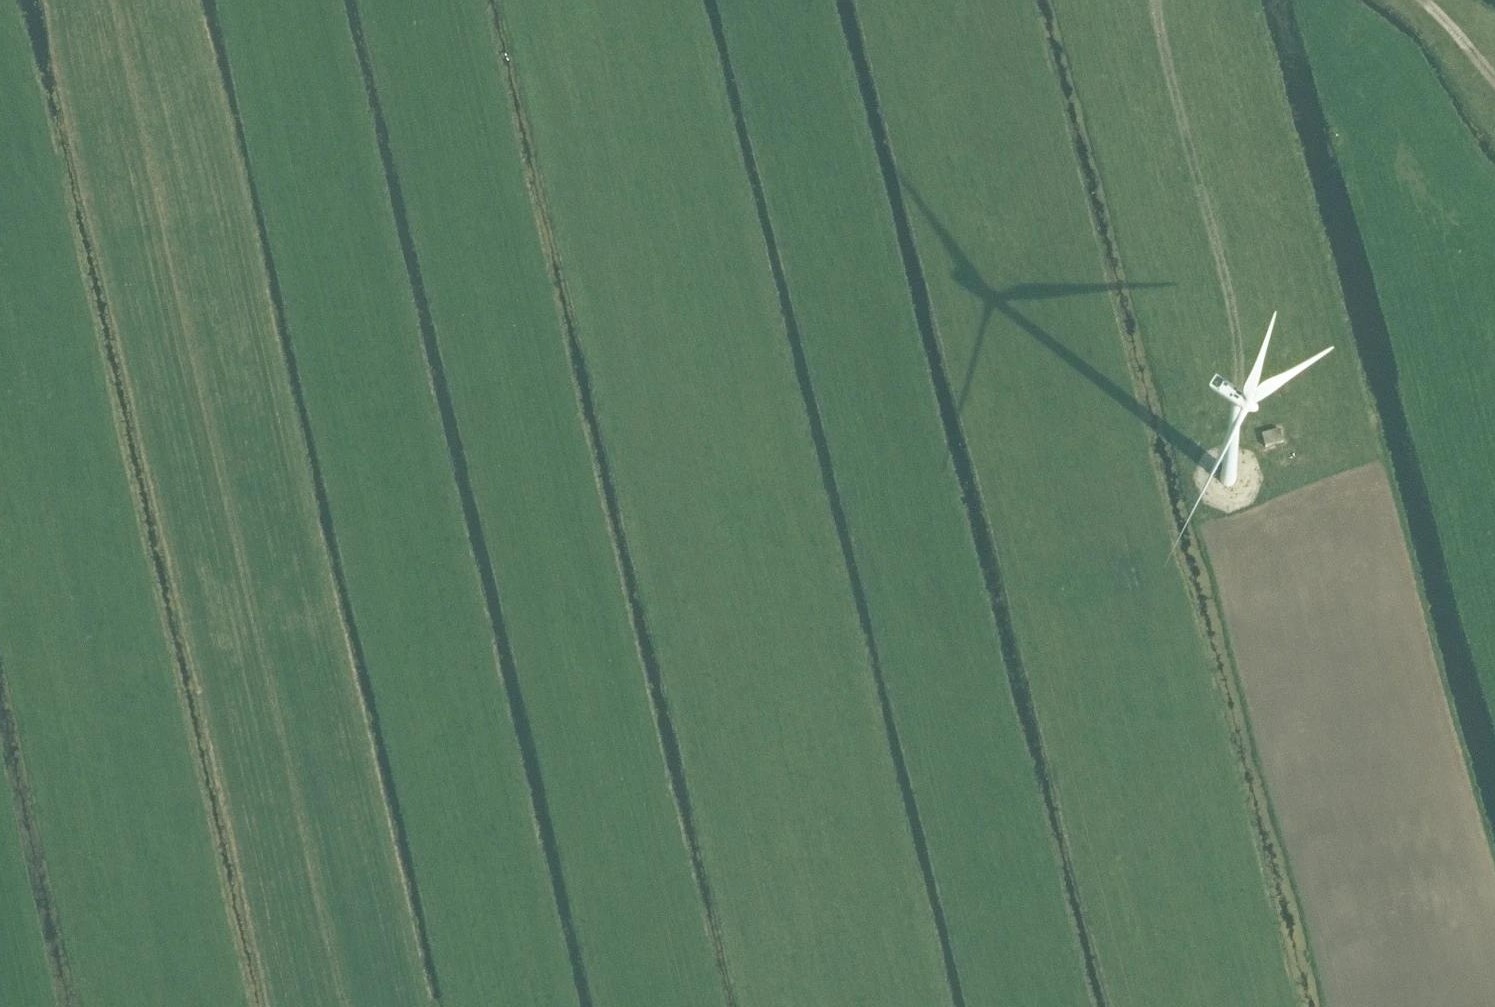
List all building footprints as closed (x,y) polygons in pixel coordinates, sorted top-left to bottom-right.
[(1279,430),(1261,435),(1265,448),(1283,443),(1279,430)] [(1254,453),(1230,443),(1228,442),(1220,445),(1202,453),(1191,479),(1202,505),(1228,515),(1254,505),(1265,479),(1254,453)]
